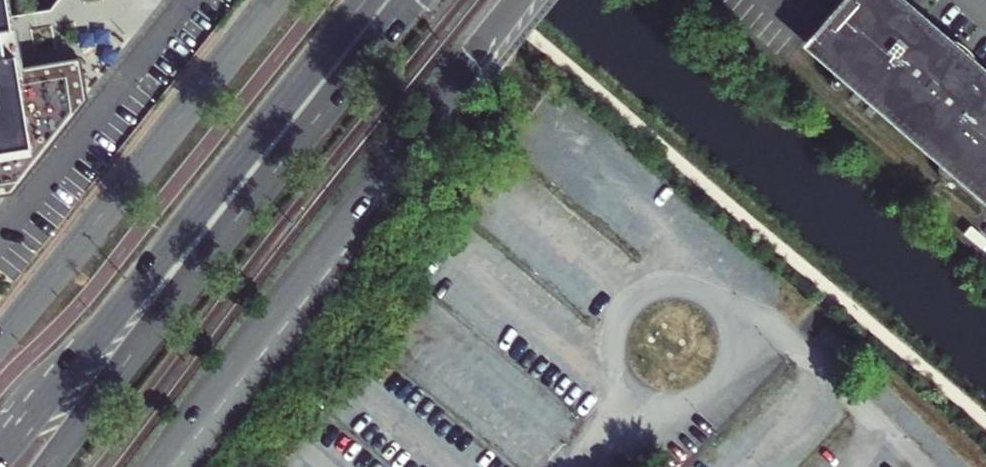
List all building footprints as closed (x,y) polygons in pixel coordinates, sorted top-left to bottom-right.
[(10,0),(0,0),(0,193),(12,191),(48,145),(88,95),(82,60),(22,70),(18,51),(9,53),(4,21),(13,19),(10,0)] [(943,39),(898,0),(844,0),(811,36),(815,39),(809,45),(985,200),(985,77),(979,70),(967,68),(962,66),(955,62),(950,55),(947,51),(944,44),(943,39)]
